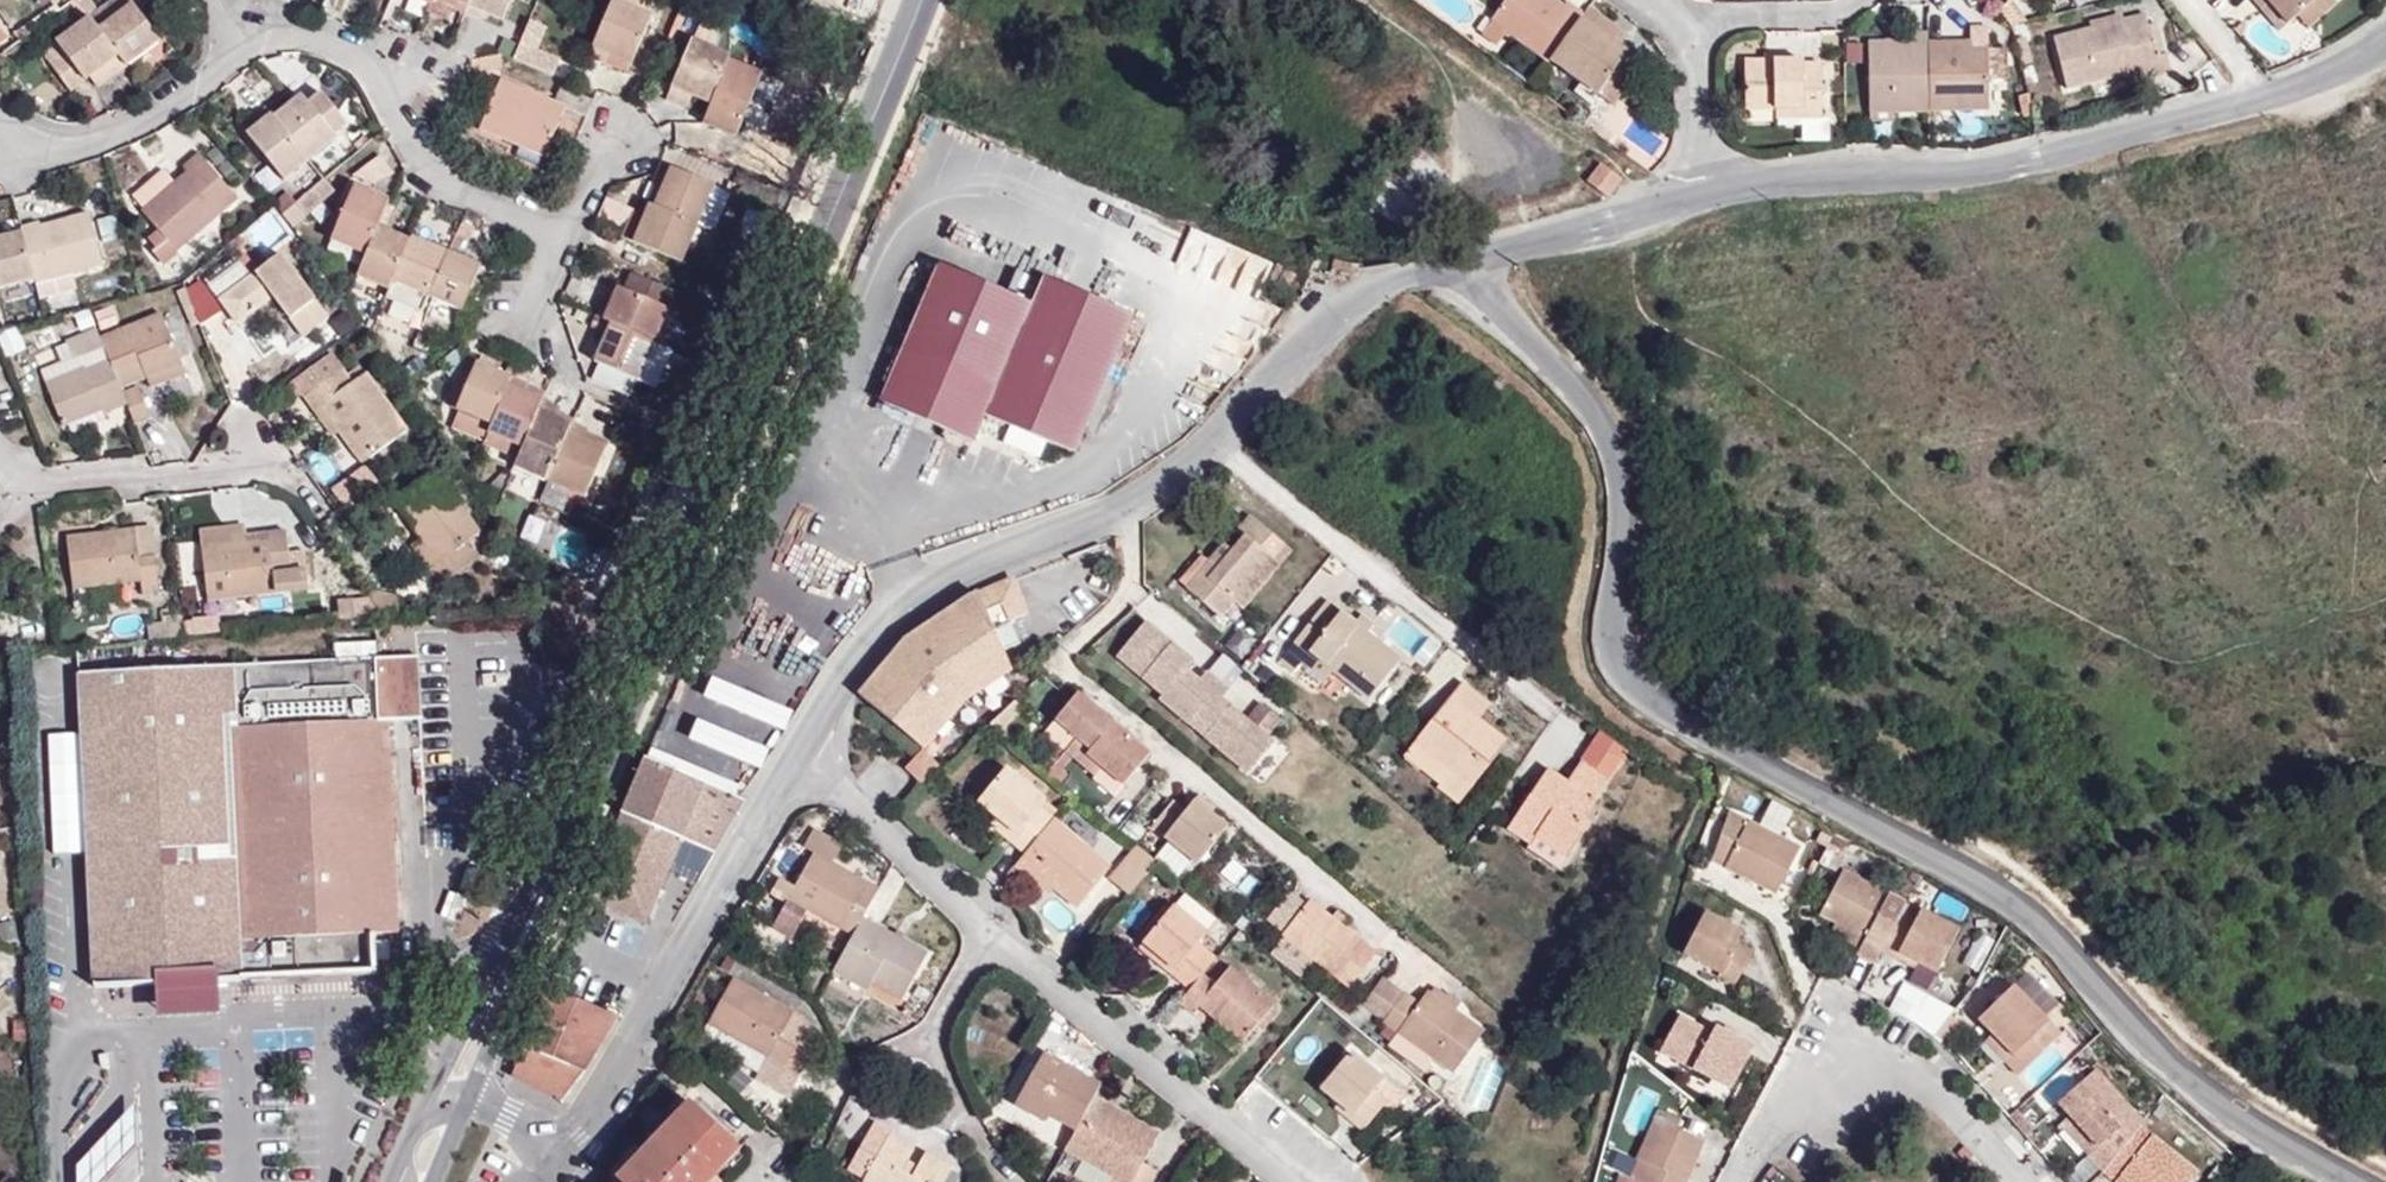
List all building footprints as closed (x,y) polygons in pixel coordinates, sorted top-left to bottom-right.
[(132,0),(112,0),(91,15),(121,51),(130,64),(162,38),(132,0)] [(429,3),(449,11),(453,0),(430,0),(429,3)] [(473,6),(458,0),(453,0),(449,11),(467,19),(470,14),(473,6)] [(516,0),(476,0),(473,6),(470,14),(504,27),(516,0)] [(648,16),(610,0),(600,0),(578,52),(624,71),(648,16)] [(1576,12),(1561,1),(1556,7),(1547,0),(1500,0),(1479,29),(1501,45),(1535,70),(1538,66),(1574,16),(1576,12)] [(2275,31),(2249,0),(2243,0),(2240,3),(2268,37),(2275,31)] [(2275,31),(2287,21),(2310,0),(2249,0),(2275,31)] [(2287,21),(2297,33),(2324,8),(2317,0),(2310,0),(2287,21)] [(1576,12),(1574,16),(1608,40),(1613,33),(1579,9),(1576,12)] [(121,51),(91,15),(59,38),(66,49),(49,60),(69,89),(91,72),(119,50),(130,64),(121,51)] [(518,58),(542,62),(549,20),(525,15),(518,58)] [(1598,80),(1616,57),(1611,54),(1617,46),(1608,40),(1574,16),(1538,66),(1584,99),(1598,80)] [(2140,29),(2137,16),(2044,38),(2055,89),(2120,76),(2122,83),(2152,75),(2148,60),(2140,29)] [(14,34),(18,40),(34,28),(30,22),(14,34)] [(1959,39),(1923,40),(1924,107),(1989,106),(1988,82),(1988,52),(1987,24),(1967,24),(1967,39),(1967,46),(1960,46),(1959,39)] [(1923,40),(1923,27),(1899,28),(1899,41),(1868,42),(1870,112),(1925,110),(1924,107),(1923,40)] [(2140,29),(2148,60),(2157,57),(2149,27),(2140,29)] [(1492,58),(1501,45),(1479,29),(1470,42),(1492,58)] [(49,60),(66,49),(59,38),(43,50),(49,60)] [(2024,72),(2017,40),(2007,43),(2015,75),(2024,72)] [(698,133),(730,62),(691,44),(662,108),(689,121),(696,109),(705,113),(698,133)] [(1862,65),(1861,44),(1842,45),(1843,66),(1862,65)] [(1622,49),(1617,46),(1611,54),(1616,57),(1622,49)] [(102,85),(130,64),(119,50),(91,72),(102,85)] [(1998,52),(1988,52),(1988,82),(1998,82),(1998,52)] [(1829,115),(1827,55),(1773,57),(1745,58),(1747,108),(1774,107),(1778,117),(1829,115)] [(1628,67),(1616,57),(1598,80),(1611,89),(1628,67)] [(2148,60),(2152,75),(2161,73),(2157,57),(2148,60)] [(728,147),(758,82),(728,66),(698,133),(728,147)] [(540,161),(563,110),(548,102),(498,79),(475,130),(540,161)] [(1597,108),(1611,89),(1598,80),(1584,99),(1597,108)] [(593,97),(558,82),(548,102),(563,110),(583,121),(593,97)] [(326,141),(300,109),(304,106),(295,95),(271,113),(261,101),(241,116),(249,125),(236,136),(274,183),(326,141)] [(2017,120),(2026,118),(2021,97),(2012,100),(2017,120)] [(338,131),(312,99),(304,106),(300,109),(326,141),(338,131)] [(158,263),(236,202),(199,157),(179,173),(185,181),(142,217),(151,228),(143,237),(151,246),(146,251),(158,263)] [(1608,198),(1622,179),(1600,162),(1586,182),(1608,198)] [(699,233),(716,192),(668,172),(651,211),(699,233)] [(145,213),(174,190),(162,176),(133,199),(145,213)] [(305,208),(323,193),(316,183),(297,199),(305,208)] [(716,241),(734,199),(716,192),(699,233),(716,241)] [(286,208),(275,193),(263,201),(276,216),(286,208)] [(372,232),(382,211),(343,193),(321,247),(358,263),(359,261),(372,232)] [(305,208),(297,199),(286,208),(294,217),(305,208)] [(683,270),(699,233),(651,211),(635,203),(617,242),(683,270)] [(267,210),(243,230),(260,250),(284,230),(267,210)] [(100,270),(87,223),(41,234),(39,226),(17,231),(31,286),(100,270)] [(467,254),(475,236),(459,229),(451,247),(467,254)] [(382,301),(407,245),(372,232),(359,261),(358,263),(353,275),(348,287),(382,301)] [(239,237),(225,249),(231,256),(239,250),(242,241),(239,237)] [(18,238),(0,242),(0,294),(31,286),(18,238)] [(426,311),(446,261),(407,245),(382,301),(379,308),(420,323),(426,311)] [(321,314),(275,252),(245,273),(233,258),(197,283),(228,322),(262,296),(293,335),(321,314)] [(1040,299),(950,259),(888,400),(982,441),(993,415),(1084,454),(1145,315),(1051,274),(1040,299)] [(458,324),(480,275),(446,261),(426,311),(458,324)] [(654,346),(677,295),(628,275),(606,326),(654,346)] [(70,291),(67,278),(31,286),(34,300),(70,291)] [(606,326),(623,287),(606,280),(589,318),(590,319),(606,326)] [(216,307),(197,283),(182,293),(194,320),(216,307)] [(105,313),(89,319),(95,337),(112,331),(105,313)] [(606,326),(590,319),(589,318),(586,325),(603,331),(606,326)] [(6,354),(25,346),(14,323),(0,329),(0,340),(6,354)] [(175,372),(158,323),(98,345),(102,354),(108,372),(116,394),(141,385),(175,372)] [(638,383),(654,346),(606,326),(589,364),(638,383)] [(78,336),(80,342),(95,337),(93,331),(78,336)] [(98,345),(95,337),(62,348),(68,365),(102,354),(98,345)] [(293,394),(330,367),(320,354),(279,384),(289,397),(293,394)] [(483,430),(508,371),(475,359),(467,380),(454,376),(439,412),(483,430)] [(45,388),(76,377),(73,366),(41,376),(45,388)] [(401,430),(356,370),(341,382),(330,367),(293,394),(307,413),(319,405),(337,429),(359,460),(401,430)] [(521,446),(537,404),(521,398),(527,379),(508,371),(483,430),(521,446)] [(116,394),(108,372),(87,380),(83,375),(76,377),(45,388),(60,437),(97,421),(103,426),(125,418),(119,402),(116,394)] [(145,400),(181,386),(175,372),(141,385),(145,400)] [(537,404),(544,386),(527,379),(521,398),(537,404)] [(146,430),(135,397),(119,402),(125,418),(131,435),(146,430)] [(544,486),(567,429),(550,422),(553,410),(537,404),(521,446),(511,473),(544,486)] [(337,429),(319,405),(307,413),(324,436),(337,429)] [(103,426),(97,421),(60,437),(63,443),(103,426)] [(583,502),(603,455),(596,453),(582,448),(586,437),(567,429),(544,486),(583,502)] [(596,453),(601,442),(586,437),(582,448),(596,453)] [(281,561),(275,519),(234,525),(233,513),(188,519),(198,593),(297,581),(297,560),(281,561)] [(1261,559),(1271,546),(1233,515),(1220,531),(1230,538),(1218,552),(1205,567),(1193,582),(1186,577),(1174,592),(1209,622),(1222,607),(1231,613),(1270,566),(1261,559)] [(148,532),(130,534),(134,558),(151,557),(148,532)] [(134,558),(130,534),(60,540),(64,589),(131,581),(133,597),(155,595),(151,557),(134,558)] [(194,564),(190,537),(176,538),(180,566),(194,564)] [(1212,546),(1199,562),(1205,567),(1218,552),(1212,546)] [(1261,559),(1270,566),(1280,554),(1271,546),(1261,559)] [(1193,582),(1205,567),(1199,562),(1186,577),(1193,582)] [(349,583),(367,609),(386,606),(385,596),(378,584),(354,580),(349,583)] [(1005,625),(1025,618),(1014,584),(993,590),(1005,625)] [(902,646),(858,696),(916,744),(956,705),(1009,673),(972,600),(902,646)] [(1344,622),(1319,602),(1270,664),(1284,674),(1293,662),(1299,654),(1319,670),(1358,700),(1390,659),(1357,633),(1344,622)] [(211,629),(209,612),(182,615),(184,633),(211,629)] [(1357,633),(1362,626),(1349,616),(1344,622),(1357,633)] [(1115,659),(1160,696),(1156,699),(1187,726),(1190,722),(1208,738),(1205,741),(1247,775),(1273,744),(1264,738),(1261,741),(1246,728),(1249,725),(1248,723),(1231,709),(1227,713),(1216,705),(1227,692),(1207,674),(1198,684),(1184,671),(1191,662),(1146,623),(1115,659)] [(1319,670),(1299,654),(1293,662),(1313,678),(1319,670)] [(414,656),(72,671),(74,716),(86,988),(155,985),(157,1011),(209,1009),(208,982),(371,975),(370,930),(386,929),(391,929),(381,716),(417,714),(414,656)] [(713,670),(704,692),(787,728),(796,706),(713,670)] [(1445,807),(1499,742),(1476,722),(1487,709),(1456,683),(1405,744),(1438,772),(1428,784),(1423,789),(1445,807)] [(1117,729),(1079,697),(1057,724),(1079,743),(1069,754),(1084,767),(1117,729)] [(1364,720),(1370,725),(1379,714),(1372,709),(1364,720)] [(1264,738),(1277,723),(1262,710),(1249,725),(1246,728),(1261,741),(1264,738)] [(697,715),(689,735),(762,766),(770,746),(697,715)] [(997,720),(987,728),(996,735),(1004,726),(997,720)] [(1079,743),(1057,724),(1047,735),(1069,754),(1079,743)] [(1124,783),(1148,755),(1117,729),(1084,767),(1099,779),(1107,769),(1124,783)] [(1587,729),(1568,760),(1600,779),(1616,752),(1587,729)] [(650,744),(643,758),(736,797),(742,782),(650,744)] [(1438,772),(1405,744),(1394,756),(1428,784),(1438,772)] [(936,773),(921,754),(904,768),(919,787),(936,773)] [(713,859),(729,834),(749,803),(736,797),(643,758),(582,900),(647,928),(683,847),(713,859)] [(1049,778),(1057,768),(1047,759),(1038,769),(1049,778)] [(1541,768),(1502,835),(1528,850),(1532,844),(1560,860),(1582,824),(1575,820),(1600,779),(1568,760),(1558,778),(1541,768)] [(1039,806),(1046,797),(1007,763),(976,798),(993,813),(1014,831),(1007,839),(1021,853),(1053,817),(1039,806)] [(1124,783),(1107,769),(1099,779),(1115,793),(1124,783)] [(1112,831),(1132,809),(1114,794),(1095,817),(1112,831)] [(1210,809),(1196,796),(1190,802),(1204,815),(1210,809)] [(1195,868),(1225,834),(1204,815),(1190,802),(1179,814),(1168,803),(1148,825),(1167,842),(1188,862),(1195,868)] [(1776,891),(1799,844),(1729,809),(1713,861),(1776,891)] [(1014,831),(993,813),(986,821),(1007,839),(1014,831)] [(1104,861),(1053,817),(1021,853),(1011,862),(1024,874),(1031,866),(1051,884),(1070,901),(1104,861)] [(842,850),(812,832),(800,852),(810,858),(830,870),(842,850)] [(1846,845),(1833,838),(1824,857),(1829,860),(1836,846),(1843,849),(1846,845)] [(1173,879),(1188,862),(1167,842),(1151,859),(1173,879)] [(857,921),(872,895),(830,870),(810,858),(792,887),(784,902),(846,939),(857,921)] [(1051,884),(1031,866),(1024,874),(1045,891),(1051,884)] [(1900,917),(1909,901),(1846,867),(1821,912),(1841,923),(1868,938),(1861,949),(1859,954),(1876,963),(1882,951),(1900,917)] [(784,902),(792,887),(773,876),(761,894),(781,906),(784,902)] [(1282,926),(1303,899),(1290,888),(1268,914),(1282,926)] [(1330,914),(1307,895),(1303,899),(1282,926),(1277,932),(1345,987),(1375,951),(1337,920),(1330,914)] [(1194,939),(1204,928),(1170,898),(1140,932),(1171,959),(1163,968),(1183,985),(1200,967),(1212,954),(1194,939)] [(1918,927),(1924,915),(1907,905),(1900,917),(1918,927)] [(1335,907),(1330,914),(1337,920),(1343,913),(1335,907)] [(1939,975),(1961,934),(1924,915),(1918,927),(1900,917),(1882,951),(1915,970),(1918,964),(1939,975)] [(1757,955),(1737,945),(1742,935),(1706,917),(1686,957),(1723,976),(1721,981),(1740,990),(1757,955)] [(893,1002),(920,959),(857,921),(846,939),(841,948),(831,965),(866,987),(893,1002)] [(1868,938),(1841,923),(1835,935),(1861,949),(1868,938)] [(1171,959),(1140,932),(1133,940),(1163,968),(1171,959)] [(1975,932),(1961,960),(1977,967),(1990,940),(1975,932)] [(1274,1000),(1228,958),(1210,977),(1200,967),(1183,985),(1173,996),(1186,1009),(1192,1002),(1236,1041),(1274,1000)] [(866,987),(831,965),(824,977),(859,998),(866,987)] [(815,1040),(805,1034),(813,1027),(802,1015),(731,975),(706,1020),(765,1053),(753,1074),(785,1092),(815,1040)] [(1363,999),(1382,1015),(1400,993),(1381,977),(1363,999)] [(1888,1005),(1937,1033),(1953,1005),(1904,978),(1888,1005)] [(1426,991),(1449,1010),(1455,1003),(1443,992),(1441,996),(1430,986),(1426,991)] [(2062,1033),(2016,986),(1978,1023),(1990,1034),(2013,1057),(2005,1065),(2018,1077),(2062,1033)] [(559,1101),(616,1016),(545,987),(508,1075),(508,1078),(534,1090),(559,1101)] [(1426,991),(1423,989),(1413,1001),(1402,991),(1400,993),(1382,1015),(1376,1021),(1390,1032),(1423,1061),(1442,1076),(1477,1035),(1449,1010),(1426,991)] [(1343,1022),(1357,1005),(1346,995),(1330,1012),(1343,1022)] [(1671,1066),(1690,1027),(1675,1020),(1657,1058),(1671,1066)] [(1730,1095),(1753,1049),(1712,1029),(1708,1036),(1690,1027),(1671,1066),(1730,1095)] [(1423,1061),(1390,1032),(1380,1044),(1413,1072),(1423,1061)] [(2013,1057),(1990,1034),(1983,1042),(2005,1065),(2013,1057)] [(1377,1071),(1346,1045),(1319,1076),(1335,1089),(1352,1104),(1344,1113),(1356,1124),(1372,1105),(1384,1092),(1370,1080),(1377,1071)] [(1087,1099),(1095,1085),(1037,1051),(1012,1094),(1011,1096),(1069,1131),(1087,1099)] [(2152,1121),(2099,1065),(2063,1100),(2101,1138),(2090,1149),(2108,1168),(2109,1166),(2152,1121)] [(1370,1080),(1384,1092),(1391,1084),(1377,1071),(1370,1080)] [(1391,1084),(1384,1092),(1392,1099),(1399,1091),(1391,1084)] [(1352,1104),(1335,1089),(1327,1099),(1344,1113),(1352,1104)] [(1392,1099),(1384,1092),(1372,1105),(1380,1112),(1392,1099)] [(1034,1125),(1041,1114),(1011,1096),(1004,1107),(1034,1125)] [(741,1151),(684,1098),(679,1104),(689,1113),(623,1181),(710,1181),(741,1151)] [(74,1161),(75,1181),(95,1181),(137,1139),(135,1099),(74,1161)] [(1153,1138),(1087,1099),(1069,1131),(1057,1153),(1106,1181),(1146,1181),(1151,1173),(1137,1165),(1153,1138)] [(2101,1138),(2063,1100),(2052,1111),(2090,1149),(2101,1138)] [(689,1113),(679,1104),(606,1181),(623,1181),(689,1113)] [(1682,1131),(1661,1120),(1657,1128),(1679,1139),(1682,1131)] [(2205,1164),(2152,1121),(2109,1166),(2125,1180),(2128,1181),(2190,1181),(2205,1164)] [(881,1147),(884,1139),(887,1135),(868,1125),(839,1180),(842,1181),(930,1181),(939,1166),(920,1156),(914,1167),(907,1181),(897,1176),(904,1162),(905,1160),(881,1147)] [(1707,1153),(1657,1128),(1655,1128),(1634,1171),(1641,1175),(1638,1181),(1693,1181),(1707,1153)] [(909,1152),(884,1139),(881,1147),(905,1160),(909,1152)] [(1970,1161),(1977,1155),(1968,1146),(1961,1153),(1970,1161)] [(2064,1174),(2072,1181),(2082,1181),(2098,1167),(2085,1154),(2064,1174)] [(907,1181),(914,1167),(904,1162),(897,1176),(907,1181)] [(948,1171),(939,1166),(930,1181),(942,1181),(948,1171)]
